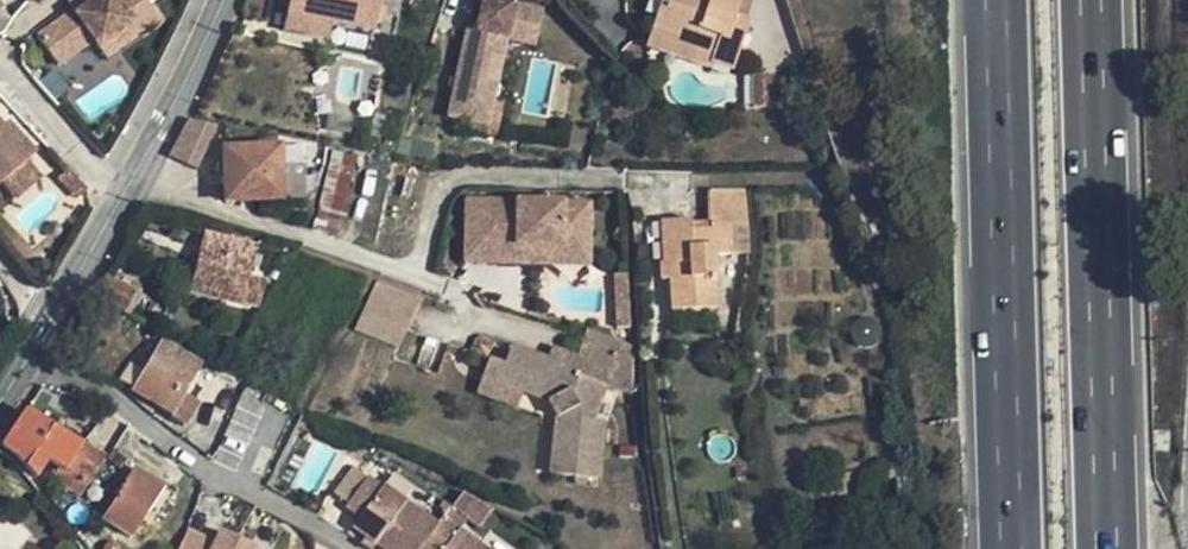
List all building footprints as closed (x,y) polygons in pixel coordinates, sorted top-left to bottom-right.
[(55,65),(89,39),(96,47),(128,23),(135,33),(156,17),(143,0),(90,0),(72,13),(69,10),(34,36),(55,65)] [(283,33),(325,42),(329,25),(372,34),(379,0),(290,0),(283,33)] [(526,4),(501,0),(479,0),(473,27),(464,25),(447,111),(484,119),(501,35),(521,38),(526,4)] [(649,28),(693,43),(691,47),(712,54),(709,61),(732,68),(748,21),(744,20),(733,16),(739,0),(702,0),(702,2),(696,0),(658,0),(649,28)] [(733,16),(744,20),(751,0),(739,0),(733,16)] [(540,7),(526,4),(521,38),(534,40),(540,7)] [(9,17),(0,9),(0,28),(9,17)] [(128,23),(96,47),(102,57),(135,33),(128,23)] [(693,43),(649,28),(643,45),(707,66),(709,61),(712,54),(691,47),(693,43)] [(771,74),(752,73),(753,106),(770,106),(771,74)] [(215,127),(184,119),(167,157),(197,170),(215,127)] [(28,165),(36,157),(24,142),(19,147),(4,130),(0,125),(0,188),(28,165)] [(4,130),(19,147),(24,142),(10,125),(4,130)] [(278,150),(223,151),(224,203),(279,202),(279,199),(278,175),(278,150)] [(329,150),(317,224),(343,228),(355,155),(329,150)] [(28,165),(3,186),(16,202),(41,181),(28,165)] [(87,192),(69,172),(60,179),(78,200),(87,192)] [(278,175),(279,199),(304,198),(303,175),(278,175)] [(702,197),(704,222),(721,220),(729,220),(727,194),(702,197)] [(468,199),(467,232),(493,232),(493,242),(555,244),(554,261),(584,263),(586,203),(468,199)] [(721,220),(704,222),(705,228),(690,229),(690,223),(689,219),(661,221),(664,263),(675,262),(676,280),(670,280),(672,311),(690,309),(709,308),(706,254),(723,253),(721,220)] [(493,232),(467,232),(466,259),(554,261),(555,244),(493,242),(493,232)] [(253,248),(205,235),(190,292),(238,304),(239,302),(257,307),(263,283),(245,278),(253,248)] [(676,280),(675,262),(664,263),(660,263),(662,280),(670,280),(676,280)] [(628,326),(629,272),(612,272),(612,326),(628,326)] [(135,289),(105,274),(95,295),(125,308),(135,289)] [(418,297),(374,281),(356,331),(399,347),(418,297)] [(709,308),(690,309),(691,326),(727,323),(726,306),(709,308)] [(585,329),(580,343),(633,360),(631,345),(585,329)] [(160,342),(133,391),(173,413),(183,396),(200,365),(160,342)] [(633,360),(580,343),(570,368),(509,346),(503,365),(496,383),(521,392),(546,401),(555,419),(550,474),(597,479),(601,421),(582,419),(569,397),(577,375),(595,381),(631,394),(633,360)] [(476,392),(491,397),(496,383),(503,365),(488,359),(476,392)] [(595,381),(577,375),(569,397),(582,419),(595,381)] [(521,392),(496,383),(491,397),(516,406),(521,392)] [(249,441),(262,394),(241,389),(228,435),(249,441)] [(197,404),(183,396),(173,413),(171,417),(185,425),(197,404)] [(35,451),(51,427),(23,410),(0,444),(19,458),(35,475),(45,459),(35,451)] [(314,417),(298,410),(293,423),(308,430),(314,417)] [(51,475),(58,479),(66,465),(80,444),(51,427),(35,451),(45,459),(56,465),(51,475)] [(66,465),(58,479),(73,490),(77,484),(81,486),(100,455),(80,444),(66,465)] [(133,467),(101,519),(129,536),(162,485),(133,467)] [(434,522),(380,483),(378,487),(364,476),(343,505),(358,516),(350,526),(382,548),(413,548),(414,548),(434,522)] [(452,509),(476,527),(490,507),(464,494),(452,509)] [(320,508),(323,502),(312,496),(310,504),(320,508)] [(444,520),(468,537),(476,527),(452,509),(444,520)] [(414,548),(484,548),(468,537),(444,520),(438,515),(434,522),(414,548)] [(187,530),(178,548),(255,548),(220,530),(214,543),(187,530)]
